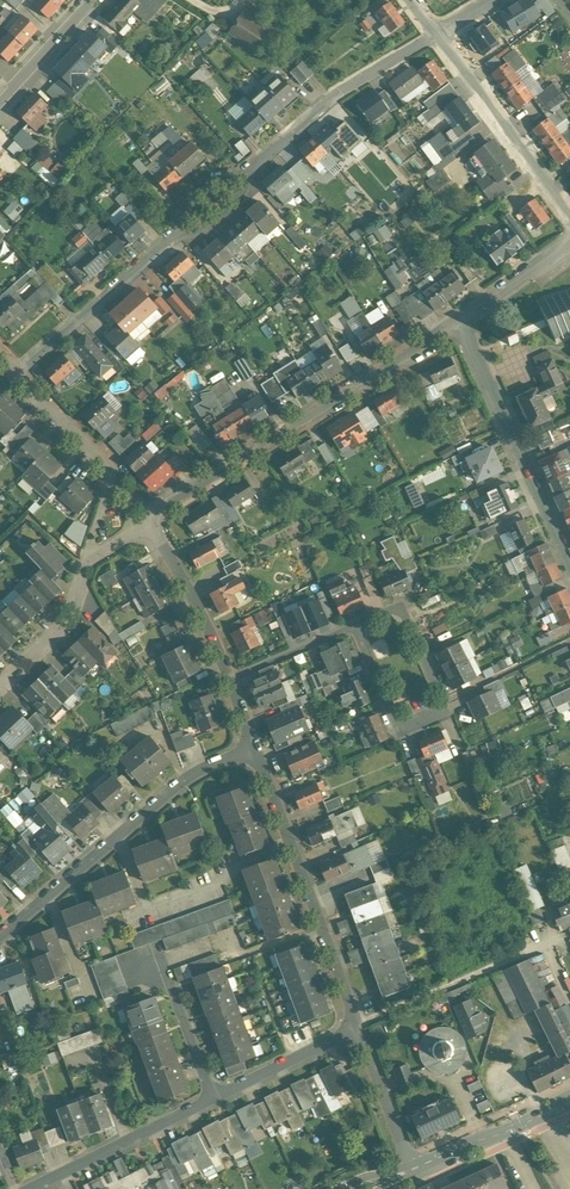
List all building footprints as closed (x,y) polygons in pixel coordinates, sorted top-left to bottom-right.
[(17,0),(6,0),(15,9),(21,3),(17,0)] [(34,5),(49,19),(64,2),(61,0),(39,0),(35,5),(34,5)] [(112,10),(125,22),(134,11),(142,3),(139,1),(138,0),(121,0),(112,10)] [(139,1),(142,3),(134,11),(148,23),(168,0),(140,0),(139,1)] [(502,14),(512,32),(532,20),(531,19),(540,14),(539,13),(543,11),(537,2),(534,4),(531,0),(526,0),(502,14)] [(537,2),(543,11),(548,17),(555,12),(546,0),(539,0),(537,2)] [(405,23),(390,2),(376,12),(391,33),(405,23)] [(276,24),(246,5),(228,33),(257,52),(276,24)] [(0,15),(0,24),(1,24),(11,13),(6,8),(0,15)] [(112,10),(111,10),(103,18),(119,33),(127,24),(125,22),(112,10)] [(38,30),(19,12),(4,28),(9,33),(9,32),(24,46),(38,30)] [(499,44),(484,24),(470,35),(484,55),(492,49),(499,44)] [(0,42),(0,54),(9,62),(24,46),(9,32),(9,33),(0,42)] [(206,34),(197,42),(203,49),(212,40),(206,34)] [(97,51),(84,39),(67,58),(80,70),(97,51)] [(499,44),(492,49),(497,55),(504,50),(499,44)] [(527,64),(516,50),(504,58),(508,62),(516,73),(527,64)] [(497,55),(486,63),(491,70),(502,62),(497,55)] [(433,61),(419,71),(426,80),(434,91),(448,81),(433,61)] [(314,74),(303,62),(297,66),(308,79),(314,74)] [(508,62),(492,74),(505,92),(521,80),(523,78),(532,72),(527,64),(516,73),(508,62)] [(198,88),(204,83),(201,81),(207,76),(209,78),(213,76),(204,65),(190,78),(198,88)] [(308,79),(297,66),(290,73),(301,85),(308,79)] [(415,69),(400,80),(399,78),(389,85),(400,99),(426,80),(420,73),(418,74),(415,69)] [(532,72),(523,78),(527,83),(538,74),(535,69),(532,72)] [(209,78),(207,76),(201,81),(204,83),(211,92),(217,86),(209,78)] [(286,83),(280,76),(266,88),(283,108),(297,96),(290,88),(286,83)] [(72,90),(60,78),(47,90),(59,102),(72,90)] [(521,80),(505,92),(518,109),(533,98),(534,97),(521,80)] [(449,83),(424,102),(429,109),(430,109),(438,103),(455,91),(448,81),(449,83)] [(534,97),(533,98),(541,108),(560,94),(553,83),(534,97)] [(266,88),(249,103),(254,108),(267,122),(283,108),(266,88)] [(375,90),(366,96),(367,98),(357,106),(364,116),(365,115),(366,114),(372,122),(389,110),(389,109),(379,94),(375,90)] [(397,107),(384,90),(379,94),(389,109),(389,110),(391,112),(397,107)] [(455,91),(438,103),(443,111),(444,110),(446,108),(460,97),(455,91)] [(35,94),(17,112),(30,124),(47,105),(35,94)] [(560,94),(541,108),(546,115),(565,100),(560,94)] [(238,122),(254,108),(249,103),(244,97),(228,111),(238,122)] [(479,123),(460,97),(446,108),(459,125),(453,130),(459,138),(467,132),(479,123)] [(438,103),(430,109),(429,109),(420,115),(428,124),(444,111),(444,110),(443,111),(438,103)] [(267,122),(254,108),(238,122),(250,137),(267,122)] [(561,109),(556,113),(555,112),(554,113),(554,114),(549,118),(556,127),(567,118),(568,118),(561,109)] [(533,130),(546,147),(562,136),(569,130),(569,122),(567,118),(556,127),(549,118),(533,130)] [(363,141),(346,121),(337,129),(339,131),(336,134),(328,125),(313,138),(328,155),(334,150),(343,160),(352,153),(351,151),(363,141)] [(449,128),(422,149),(435,166),(442,160),(443,160),(452,153),(472,139),(467,132),(459,138),(453,130),(451,131),(449,128)] [(38,132),(27,143),(36,151),(46,140),(38,132)] [(151,141),(157,148),(167,140),(161,132),(151,141)] [(546,147),(559,165),(569,157),(569,147),(562,136),(546,147)] [(313,138),(299,150),(314,167),(320,162),(328,155),(313,138)] [(243,139),(234,146),(243,157),(251,151),(243,139)] [(167,140),(157,148),(162,154),(172,145),(167,140)] [(148,156),(157,148),(151,141),(141,149),(148,156)] [(514,171),(494,144),(487,149),(486,147),(477,153),(490,172),(491,172),(492,173),(493,172),(500,181),(502,179),(514,171)] [(157,148),(148,156),(153,162),(162,154),(157,148)] [(186,148),(170,163),(183,177),(199,163),(186,148)] [(452,153),(443,160),(442,160),(435,166),(439,172),(443,169),(457,159),(452,153)] [(490,172),(477,153),(468,159),(482,178),(490,172)] [(337,164),(328,155),(320,162),(329,172),(337,164)] [(149,170),(139,158),(133,164),(143,175),(149,170)] [(170,163),(153,177),(166,192),(183,177),(170,163)] [(309,177),(297,163),(291,169),(303,182),(309,177)] [(281,166),(262,183),(273,196),(275,195),(286,185),(293,179),(287,172),(281,166)] [(303,182),(291,169),(287,172),(293,179),(286,185),(293,193),(299,187),(298,186),(302,182),(303,182)] [(439,172),(426,182),(435,193),(452,181),(443,169),(439,172)] [(482,178),(477,182),(490,200),(501,193),(508,187),(508,186),(502,179),(500,181),(493,172),(492,173),(491,172),(490,172),(482,178)] [(317,198),(302,182),(298,186),(299,187),(303,191),(301,193),(311,203),(317,198)] [(512,184),(508,186),(508,187),(501,193),(505,198),(516,190),(512,184)] [(293,193),(286,185),(275,195),(285,205),(296,196),(293,193)] [(132,202),(123,191),(115,198),(125,209),(132,202)] [(4,211),(13,219),(24,208),(15,199),(4,211)] [(535,199),(521,209),(536,230),(550,220),(535,199)] [(261,202),(247,214),(262,231),(265,235),(279,223),(261,202)] [(82,232),(89,226),(77,212),(70,218),(82,232)] [(145,232),(130,214),(116,227),(122,234),(130,243),(131,244),(145,232)] [(262,231),(248,215),(233,227),(247,244),(262,231)] [(5,232),(11,227),(0,216),(0,227),(5,232)] [(95,222),(93,223),(98,230),(88,239),(95,247),(104,238),(102,235),(106,231),(109,234),(111,232),(108,227),(103,231),(95,222)] [(89,226),(82,232),(88,239),(98,230),(93,223),(89,226)] [(529,240),(516,223),(510,227),(523,244),(529,240)] [(381,242),(392,235),(386,225),(375,232),(381,242)] [(307,245),(291,226),(285,232),(301,250),(307,245)] [(510,226),(501,232),(499,230),(498,231),(499,232),(492,237),(491,236),(489,238),(491,240),(489,241),(486,241),(485,244),(483,246),(484,249),(484,252),(488,253),(497,266),(506,259),(507,261),(509,260),(508,259),(515,254),(515,255),(517,254),(516,252),(524,246),(523,244),(510,227),(510,226)] [(247,244),(233,227),(219,240),(233,256),(247,244)] [(111,232),(109,234),(106,231),(102,235),(104,238),(95,247),(108,262),(125,248),(117,238),(111,232)] [(88,239),(82,232),(74,240),(80,246),(88,239)] [(130,243),(122,234),(117,238),(125,248),(130,243)] [(61,259),(67,254),(76,245),(71,239),(55,252),(61,259)] [(233,256),(219,240),(204,252),(219,269),(226,263),(231,268),(238,262),(233,256)] [(108,262),(95,247),(78,261),(92,276),(108,262)] [(183,252),(164,269),(175,282),(194,265),(183,252)] [(77,265),(67,254),(61,259),(70,270),(77,265)] [(430,273),(419,258),(411,263),(422,279),(430,273)] [(479,276),(469,262),(460,269),(470,282),(479,276)] [(231,268),(226,263),(219,269),(227,278),(234,271),(231,268)] [(194,265),(175,282),(180,287),(186,282),(187,284),(200,272),(194,265)] [(0,297),(0,299),(3,303),(11,297),(16,292),(32,278),(40,287),(47,281),(34,267),(0,297)] [(402,285),(390,267),(384,271),(396,290),(402,285)] [(412,278),(404,267),(398,271),(406,282),(412,278)] [(453,271),(437,282),(450,300),(466,289),(453,271)] [(426,278),(416,285),(422,293),(431,286),(426,278)] [(40,287),(24,301),(16,292),(11,297),(22,310),(7,323),(13,331),(50,298),(58,307),(65,302),(47,281),(40,287)] [(450,300),(437,282),(431,286),(422,293),(426,298),(435,311),(450,300)] [(242,296),(233,284),(227,289),(236,301),(242,296)] [(189,296),(182,288),(175,294),(189,310),(201,301),(194,292),(189,296)] [(140,289),(125,302),(140,319),(153,307),(154,306),(153,304),(140,289)] [(395,291),(387,297),(394,307),(402,301),(395,291)] [(242,296),(236,301),(241,307),(251,300),(246,293),(242,296)] [(421,302),(415,293),(402,301),(413,319),(419,315),(422,320),(435,311),(426,298),(421,302)] [(175,294),(169,298),(187,323),(193,319),(175,294)] [(539,304),(537,299),(536,299),(556,343),(557,343),(555,338),(569,329),(569,294),(539,304)] [(353,296),(340,303),(351,320),(355,318),(363,312),(353,296)] [(0,306),(0,323),(3,326),(7,323),(22,310),(11,297),(3,303),(0,306)] [(169,308),(160,298),(153,304),(154,306),(153,307),(161,316),(169,308)] [(413,319),(402,301),(394,307),(405,324),(413,319)] [(140,319),(125,302),(110,315),(121,327),(121,326),(134,340),(148,328),(140,319)] [(363,312),(355,318),(363,332),(372,326),(363,312)] [(388,316),(372,326),(383,345),(399,335),(388,316)] [(328,333),(320,320),(313,325),(321,338),(328,333)] [(134,340),(121,326),(121,327),(107,338),(108,339),(119,351),(114,356),(119,361),(124,357),(130,363),(136,362),(141,357),(143,351),(134,340)] [(363,332),(356,336),(367,355),(383,345),(372,326),(363,332)] [(106,358),(86,335),(74,345),(101,376),(112,366),(112,365),(106,358)] [(119,351),(108,339),(103,344),(111,353),(114,356),(119,351)] [(343,370),(327,344),(313,353),(318,360),(330,378),(343,370)] [(282,373),(286,380),(302,370),(287,346),(284,348),(285,349),(276,355),(284,368),(282,373)] [(80,363),(69,351),(64,356),(75,368),(80,363)] [(114,356),(111,353),(106,358),(112,365),(112,366),(119,374),(125,369),(119,361),(114,356)] [(64,356),(46,372),(57,385),(75,368),(64,356)] [(254,376),(243,358),(235,363),(246,381),(254,376)] [(451,358),(428,368),(429,370),(435,384),(458,374),(451,358)] [(566,389),(553,359),(537,366),(545,385),(536,389),(541,400),(566,389)] [(318,360),(302,370),(314,388),(330,378),(318,360)] [(302,370),(286,380),(298,398),(314,388),(302,370)] [(429,370),(411,377),(420,391),(435,384),(429,370)] [(287,394),(277,378),(270,383),(279,399),(287,394)] [(174,379),(167,385),(171,390),(178,384),(174,379)] [(225,380),(210,389),(213,393),(228,384),(225,380)] [(238,400),(228,383),(228,384),(213,393),(223,410),(238,400)] [(397,388),(375,401),(379,408),(384,416),(406,403),(397,388)] [(210,389),(201,395),(205,401),(196,407),(209,429),(211,427),(211,426),(227,416),(223,410),(213,393),(210,389)] [(550,420),(541,400),(536,389),(517,397),(530,428),(550,420)] [(260,396),(243,406),(255,425),(271,415),(260,396)] [(103,398),(84,415),(96,428),(105,438),(116,428),(107,418),(115,411),(103,398)] [(0,408),(0,427),(7,433),(8,434),(12,430),(25,415),(8,399),(0,408)] [(255,425),(243,406),(227,416),(239,435),(255,425)] [(384,416),(379,408),(371,412),(382,429),(389,425),(384,416)] [(227,416),(211,426),(211,427),(223,445),(239,435),(227,416)] [(349,418),(327,431),(332,439),(336,445),(357,432),(349,418)] [(155,423),(143,435),(148,440),(160,429),(155,423)] [(186,433),(203,451),(213,442),(196,424),(186,433)] [(18,435),(15,438),(24,446),(31,438),(30,437),(34,432),(27,425),(18,435)] [(8,434),(7,433),(0,441),(0,442),(6,448),(15,438),(18,435),(12,430),(8,434)] [(548,431),(535,437),(541,450),(554,444),(548,431)] [(119,433),(109,443),(114,448),(124,439),(119,433)] [(124,439),(114,448),(120,455),(136,441),(129,434),(124,439)] [(468,437),(455,443),(459,452),(472,446),(468,437)] [(24,446),(14,457),(28,469),(45,451),(31,438),(24,446)] [(336,445),(332,439),(325,443),(335,460),(342,455),(336,445)] [(307,442),(276,461),(285,476),(286,475),(290,482),(297,477),(293,471),(317,456),(307,442)] [(144,443),(125,461),(136,473),(155,456),(144,443)] [(335,460),(325,443),(318,448),(328,464),(335,460)] [(454,444),(440,451),(444,458),(457,451),(454,444)] [(491,448),(476,455),(486,478),(501,470),(491,448)] [(468,449),(453,456),(456,463),(471,457),(468,449)] [(28,469),(23,476),(36,488),(39,490),(48,480),(54,473),(52,471),(59,463),(45,451),(28,469)] [(558,452),(538,461),(548,482),(565,474),(567,473),(558,452)] [(188,466),(176,453),(165,463),(173,472),(173,473),(176,476),(188,466)] [(157,454),(155,456),(136,473),(148,486),(149,485),(153,490),(159,485),(160,486),(167,480),(166,479),(173,473),(173,472),(165,463),(157,454)] [(548,482),(555,497),(569,490),(569,483),(565,474),(548,482)] [(69,475),(57,488),(56,490),(64,496),(76,482),(69,475)] [(248,479),(226,493),(228,497),(235,507),(256,494),(248,479)] [(57,488),(48,480),(39,490),(36,488),(35,489),(47,500),(56,490),(57,488)] [(64,496),(63,497),(79,512),(94,495),(78,480),(76,482),(64,496)] [(417,482),(406,486),(414,507),(426,502),(417,482)] [(507,484),(492,491),(503,514),(518,507),(507,484)] [(483,487),(465,495),(468,502),(481,496),(485,494),(483,487)] [(555,497),(562,512),(569,508),(569,490),(555,497)] [(488,510),(481,513),(483,519),(476,522),(480,530),(493,525),(490,519),(503,514),(492,491),(485,494),(481,496),(488,510)] [(235,507),(228,497),(221,501),(224,506),(234,521),(233,521),(234,522),(241,518),(235,507)] [(213,500),(185,518),(195,533),(223,516),(219,510),(213,500)] [(234,521),(224,506),(219,510),(223,516),(228,525),(233,521),(234,521)] [(562,512),(568,525),(569,524),(569,508),(562,512)] [(535,544),(524,520),(509,527),(519,551),(535,544)] [(234,525),(227,530),(230,534),(237,530),(234,525)] [(494,525),(480,531),(484,540),(498,534),(494,525)] [(401,571),(380,580),(387,597),(411,586),(406,574),(409,573),(403,560),(404,559),(394,536),(380,542),(385,549),(381,551),(386,561),(392,559),(401,571)] [(53,545),(50,543),(45,547),(46,548),(45,548),(39,541),(35,544),(34,543),(32,546),(33,547),(27,553),(42,569),(45,572),(51,566),(58,574),(65,568),(64,567),(62,565),(67,561),(53,546),(53,545)] [(213,541),(190,552),(198,566),(220,555),(213,541)] [(546,543),(511,560),(518,574),(534,566),(537,572),(538,572),(555,564),(556,564),(546,543)] [(404,559),(403,560),(409,573),(418,569),(412,556),(404,559)] [(238,559),(224,568),(228,575),(237,570),(243,567),(238,559)] [(555,564),(538,572),(544,586),(552,582),(562,578),(556,564),(555,564)] [(148,565),(130,576),(141,595),(159,585),(148,565)] [(58,574),(51,566),(45,572),(55,583),(61,577),(58,574)] [(45,572),(42,569),(30,581),(33,585),(50,602),(62,590),(55,583),(45,572)] [(114,569),(99,577),(103,583),(114,576),(117,575),(114,569)] [(228,575),(220,579),(224,587),(241,578),(237,570),(228,575)] [(544,593),(555,588),(552,582),(544,586),(538,572),(537,572),(526,578),(535,598),(544,593)] [(349,594),(347,589),(345,584),(342,578),(340,574),(326,581),(327,584),(327,585),(330,591),(341,616),(365,606),(358,590),(349,594)] [(114,576),(103,583),(106,589),(117,582),(114,576)] [(371,576),(363,579),(370,597),(377,594),(371,576)] [(224,587),(211,594),(222,614),(239,605),(233,594),(246,587),(241,578),(224,587)] [(50,602),(33,585),(21,596),(37,613),(50,602)] [(159,585),(141,595),(143,598),(138,601),(147,618),(171,604),(159,585)] [(540,603),(546,600),(546,602),(550,600),(549,598),(558,593),(555,588),(544,593),(535,598),(528,601),(532,608),(540,603)] [(549,598),(550,600),(556,612),(569,605),(569,596),(567,589),(558,593),(549,598)] [(428,591),(415,597),(418,604),(431,597),(428,591)] [(37,613),(21,596),(9,608),(25,625),(37,613)] [(435,596),(420,603),(423,609),(438,602),(435,596)] [(549,615),(556,612),(550,600),(546,602),(546,600),(540,603),(547,617),(549,615)] [(327,623),(318,601),(301,608),(311,631),(327,623)] [(556,612),(562,626),(562,627),(569,623),(569,605),(556,612)] [(9,607),(0,616),(0,622),(13,636),(25,625),(9,608),(9,607)] [(301,608),(285,615),(295,638),(311,631),(301,608)] [(106,611),(95,621),(109,636),(116,629),(106,611)] [(162,618),(166,625),(174,621),(178,618),(174,611),(162,618)] [(551,630),(562,626),(556,612),(549,615),(552,622),(548,624),(551,630)] [(246,626),(232,633),(242,653),(259,645),(251,629),(255,627),(251,617),(243,620),(246,626)] [(240,620),(232,624),(235,630),(243,626),(240,620)] [(167,637),(179,631),(174,621),(166,625),(161,628),(167,638),(167,637)] [(0,622),(0,646),(5,652),(17,641),(13,636),(0,622)] [(141,622),(130,628),(135,635),(145,628),(141,622)] [(445,623),(433,629),(436,635),(448,629),(445,623)] [(116,652),(93,628),(79,641),(102,666),(116,652)] [(130,628),(120,635),(124,642),(135,635),(130,628)] [(179,631),(167,637),(174,650),(186,644),(179,630),(179,631)] [(548,633),(537,638),(540,646),(552,640),(548,633)] [(504,643),(508,651),(522,644),(519,636),(504,643)] [(466,639),(458,643),(467,661),(474,657),(475,657),(466,639)] [(102,666),(79,641),(64,655),(76,668),(83,675),(84,675),(98,662),(102,666)] [(347,641),(331,648),(338,665),(340,671),(341,671),(356,664),(347,641)] [(458,643),(436,654),(441,663),(446,672),(467,661),(458,643)] [(174,650),(163,656),(164,657),(168,655),(175,670),(171,672),(177,683),(190,677),(201,671),(187,644),(186,644),(174,650)] [(566,647),(552,654),(555,660),(569,653),(566,647)] [(338,665),(331,648),(323,651),(330,668),(338,665)] [(481,673),(474,657),(467,661),(475,676),(481,673)] [(467,661),(446,672),(450,680),(449,680),(454,689),(476,678),(475,676),(467,661)] [(273,665),(259,671),(262,677),(276,671),(273,665)] [(330,668),(317,674),(323,687),(336,682),(344,678),(341,671),(340,671),(338,665),(330,668)] [(64,679),(53,667),(39,679),(62,704),(76,691),(64,679)] [(83,675),(76,668),(70,674),(81,686),(88,679),(84,675),(83,675)] [(262,677),(250,683),(255,695),(281,683),(276,671),(262,677)] [(81,686),(70,674),(64,679),(76,691),(81,686)] [(317,674),(310,677),(316,690),(322,688),(323,687),(317,674)] [(190,677),(177,683),(180,690),(193,683),(190,677)] [(362,678),(346,685),(349,693),(353,702),(356,709),(373,702),(362,678)] [(62,704),(39,679),(24,694),(39,710),(47,718),(48,718),(62,704)] [(498,680),(483,687),(487,695),(492,693),(493,694),(502,690),(498,680)] [(323,687),(322,688),(326,695),(339,690),(336,682),(323,687)] [(281,683),(255,695),(260,707),(272,702),(286,695),(281,683)] [(569,701),(569,688),(550,697),(555,707),(567,702),(569,701)] [(349,693),(341,696),(345,705),(353,702),(349,693)] [(487,695),(469,704),(477,721),(501,710),(493,694),(492,693),(487,695)] [(211,694),(191,702),(202,732),(222,724),(211,694)] [(286,695),(272,702),(275,708),(280,706),(289,702),(286,695)] [(289,702),(280,706),(283,714),(299,707),(303,706),(299,698),(289,702)] [(545,713),(551,711),(547,700),(542,702),(545,713)] [(158,701),(152,703),(155,712),(161,710),(158,701)] [(151,704),(111,724),(117,737),(156,717),(151,704)] [(283,714),(267,721),(276,743),(287,738),(306,730),(302,722),(305,721),(299,707),(283,714)] [(0,721),(0,735),(11,747),(31,728),(32,728),(26,722),(13,708),(0,721)] [(48,718),(47,718),(39,710),(34,715),(45,727),(51,721),(48,718)] [(378,714),(361,721),(371,744),(388,737),(378,714)] [(45,727),(34,715),(26,722),(32,728),(31,728),(37,734),(45,727)] [(184,736),(181,730),(171,735),(178,753),(196,746),(191,733),(184,736)] [(424,756),(420,759),(420,760),(417,761),(424,777),(427,775),(432,788),(445,783),(437,764),(433,754),(448,747),(441,731),(418,741),(424,756)] [(150,736),(121,761),(142,786),(171,761),(150,736)] [(276,743),(274,744),(277,751),(290,745),(287,738),(276,743)] [(482,743),(484,753),(501,749),(499,740),(482,743)] [(315,742),(303,747),(303,746),(296,749),(297,752),(285,757),(294,777),(325,764),(315,742)] [(453,758),(448,747),(433,754),(437,764),(453,758)] [(468,750),(462,753),(468,766),(474,763),(468,750)] [(417,761),(416,758),(407,761),(416,781),(424,778),(424,777),(417,761)] [(133,786),(122,774),(117,778),(127,791),(133,786)] [(94,793),(107,809),(110,813),(131,795),(127,791),(117,778),(114,776),(94,793)] [(317,783),(293,793),(300,809),(323,799),(317,783)] [(445,783),(432,788),(435,794),(448,788),(445,783)] [(28,786),(18,795),(26,803),(35,795),(28,786)] [(245,787),(218,797),(228,825),(231,824),(243,856),(269,846),(257,813),(255,813),(245,787)] [(107,809),(94,793),(93,791),(87,796),(100,812),(100,813),(101,814),(107,809)] [(71,815),(54,795),(43,805),(51,815),(71,838),(78,832),(66,819),(71,815)] [(100,812),(87,796),(80,802),(82,805),(83,805),(94,818),(100,813),(100,812)] [(340,796),(324,803),(328,812),(344,806),(340,796)] [(51,815),(43,805),(34,812),(39,818),(40,818),(44,819),(45,820),(51,815)] [(71,815),(66,819),(78,832),(82,837),(98,823),(94,818),(83,805),(82,805),(71,815)] [(351,810),(330,819),(337,835),(352,829),(354,828),(352,821),(354,820),(353,817),(350,818),(348,812),(351,810)] [(197,813),(162,825),(167,839),(174,855),(208,844),(197,813)] [(71,838),(51,815),(45,820),(51,827),(52,827),(67,844),(71,838)] [(40,818),(29,828),(35,834),(32,837),(36,840),(51,827),(45,820),(44,819),(40,818)] [(330,819),(306,829),(313,846),(337,836),(337,835),(330,819)] [(36,840),(35,841),(40,846),(54,862),(70,848),(67,844),(52,827),(51,827),(36,840)] [(29,828),(21,835),(35,851),(40,846),(35,841),(36,840),(32,837),(35,834),(29,828)] [(337,835),(337,836),(338,840),(354,834),(352,829),(337,835)] [(354,834),(338,840),(341,848),(352,843),(357,841),(354,834)] [(562,837),(549,843),(552,849),(565,843),(562,837)] [(167,839),(133,851),(144,881),(179,869),(174,855),(167,839)] [(354,850),(343,855),(343,854),(319,865),(326,881),(350,871),(350,870),(349,867),(353,865),(356,872),(370,866),(374,864),(374,863),(366,845),(355,850),(352,843),(354,850)] [(42,870),(21,845),(11,853),(18,861),(8,869),(7,870),(11,874),(19,883),(23,887),(42,870)] [(551,851),(559,870),(559,871),(561,870),(569,867),(569,858),(565,846),(551,851)] [(274,858),(244,869),(257,904),(287,893),(274,858)] [(386,858),(374,863),(374,864),(370,866),(373,874),(390,867),(386,858)] [(0,860),(0,876),(4,881),(11,874),(7,870),(8,869),(0,860)] [(542,906),(525,865),(515,870),(532,911),(539,908),(542,906)] [(390,867),(373,874),(376,882),(373,884),(394,877),(390,867)] [(126,872),(91,885),(96,900),(103,915),(137,903),(126,872)] [(19,883),(11,874),(4,881),(11,890),(19,883)] [(373,884),(345,894),(351,909),(379,899),(373,884)] [(287,893),(257,904),(261,916),(291,905),(290,905),(286,894),(287,894),(287,893)] [(234,912),(229,899),(222,901),(227,915),(234,912)] [(379,899),(351,909),(351,910),(353,909),(358,922),(356,923),(356,924),(384,913),(379,899)] [(96,900),(63,912),(74,943),(109,931),(103,915),(96,900)] [(222,901),(163,923),(168,937),(205,923),(212,920),(219,918),(226,915),(227,915),(222,901)] [(559,908),(562,917),(556,920),(561,931),(569,928),(569,927),(569,903),(559,908)] [(291,905),(261,916),(265,928),(296,917),(295,917),(291,906),(291,905)] [(532,911),(528,912),(533,923),(543,918),(539,908),(532,911)] [(227,915),(226,915),(230,928),(237,925),(233,913),(234,912),(227,915)] [(384,913),(356,924),(359,923),(364,937),(361,938),(362,938),(389,928),(384,913)] [(226,915),(219,918),(223,930),(230,928),(226,915)] [(339,930),(356,924),(356,923),(353,916),(337,923),(339,930)] [(296,917),(265,928),(270,941),(300,930),(300,929),(299,929),(295,918),(296,918),(296,917)] [(223,930),(219,918),(212,920),(217,932),(223,930)] [(212,920),(205,923),(210,935),(217,932),(212,920)] [(163,923),(153,927),(158,940),(163,939),(168,937),(163,923)] [(168,937),(163,939),(167,951),(210,935),(205,923),(168,937)] [(359,931),(356,924),(339,930),(342,937),(359,931)] [(53,926),(33,934),(41,954),(34,957),(44,981),(70,971),(53,926)] [(153,927),(130,936),(135,949),(158,940),(153,927)] [(389,928),(362,938),(362,939),(364,938),(369,951),(367,952),(367,953),(395,943),(389,928)] [(305,943),(276,954),(280,966),(309,955),(305,943)] [(395,943),(367,953),(367,954),(370,953),(375,966),(372,967),(372,968),(400,957),(395,943)] [(350,959),(367,953),(367,952),(364,946),(347,952),(350,959)] [(216,953),(209,956),(214,969),(221,966),(216,953)] [(367,954),(367,953),(350,959),(353,966),(370,960),(367,954)] [(550,973),(540,954),(529,959),(539,979),(550,973)] [(309,955),(280,966),(284,977),(314,966),(309,955)] [(209,956),(202,958),(207,971),(214,969),(209,956)] [(400,957),(372,968),(378,982),(406,972),(400,957)] [(202,958),(195,961),(200,974),(207,971),(202,958)] [(539,979),(529,959),(505,970),(518,997),(527,1015),(536,1011),(551,1004),(545,991),(539,979)] [(104,960),(91,965),(104,999),(113,996),(113,995),(117,994),(114,987),(104,960)] [(195,961),(188,964),(193,977),(200,974),(195,961)] [(0,969),(0,990),(1,992),(9,989),(18,1014),(34,1008),(25,983),(27,982),(20,962),(0,969)] [(188,964),(181,966),(186,979),(192,977),(193,977),(188,964)] [(193,977),(192,977),(197,990),(228,979),(223,965),(221,966),(214,969),(207,971),(200,974),(193,977)] [(181,966),(174,969),(179,982),(186,979),(181,966)] [(314,966),(284,977),(288,989),(318,978),(314,966)] [(518,997),(505,970),(493,975),(506,1002),(518,997)] [(406,972),(378,982),(384,997),(411,987),(406,972)] [(78,977),(64,982),(67,989),(80,984),(78,977)] [(318,978),(288,989),(293,1000),(322,989),(318,978)] [(228,979),(197,990),(202,1003),(233,991),(228,979)] [(126,983),(114,987),(117,994),(128,990),(126,983)] [(566,1004),(557,986),(545,991),(551,1004),(554,1010),(566,1004)] [(322,989),(293,1000),(297,1012),(326,1001),(322,989)] [(117,994),(113,995),(113,996),(116,1002),(131,997),(128,990),(117,994)] [(233,991),(202,1003),(207,1016),(238,1005),(233,991)] [(450,991),(438,997),(442,1004),(454,999),(450,991)] [(154,997),(125,1008),(133,1031),(162,1020),(154,997)] [(518,997),(506,1002),(515,1020),(527,1015),(518,997)] [(485,1032),(471,1000),(454,1006),(468,1039),(485,1032)] [(326,1001),(297,1012),(301,1024),(331,1013),(326,1001)] [(536,1011),(558,1055),(565,1052),(565,1053),(569,1050),(569,1042),(554,1010),(551,1004),(536,1011)] [(566,1004),(554,1010),(569,1042),(569,1012),(566,1004)] [(238,1005),(207,1016),(211,1029),(243,1017),(238,1005)] [(243,1017),(211,1029),(216,1042),(248,1030),(243,1017)] [(162,1020),(133,1031),(138,1043),(139,1043),(139,1042),(167,1032),(162,1020)] [(464,1059),(466,1050),(464,1041),(459,1034),(451,1029),(443,1027),(434,1029),(426,1034),(422,1042),(420,1050),(422,1059),(427,1066),(434,1071),(443,1073),(452,1071),(459,1066),(464,1059)] [(98,1028),(58,1043),(63,1057),(103,1042),(98,1028)] [(248,1030),(216,1042),(221,1055),(252,1043),(248,1030)] [(167,1032),(139,1042),(139,1043),(161,1101),(188,1091),(167,1032)] [(252,1043),(221,1055),(226,1068),(244,1061),(257,1057),(257,1056),(252,1043)] [(0,1055),(0,1058),(4,1070),(20,1064),(14,1050),(0,1055)] [(535,1062),(537,1066),(527,1071),(538,1093),(557,1083),(569,1077),(569,1063),(565,1053),(565,1052),(558,1055),(550,1059),(548,1056),(535,1062)] [(244,1061),(226,1068),(229,1076),(247,1069),(244,1061)] [(354,1089),(342,1063),(334,1067),(346,1090),(345,1090),(346,1093),(354,1089)] [(401,1090),(416,1084),(407,1064),(393,1069),(401,1090)] [(333,1065),(322,1071),(323,1073),(314,1077),(331,1111),(341,1106),(337,1098),(335,1095),(345,1090),(346,1090),(334,1067),(333,1065)] [(314,1077),(305,1081),(304,1079),(293,1085),(294,1087),(305,1110),(314,1105),(320,1117),(331,1111),(314,1077)] [(479,1080),(467,1085),(471,1093),(483,1087),(479,1080)] [(305,1110),(294,1087),(287,1090),(299,1113),(305,1110)] [(478,1102),(488,1097),(483,1087),(473,1092),(478,1102)] [(287,1090),(279,1094),(278,1092),(266,1098),(267,1100),(279,1123),(289,1118),(294,1130),(304,1125),(299,1113),(287,1090)] [(80,1103),(91,1133),(113,1125),(102,1095),(80,1103)] [(437,1101),(422,1108),(423,1111),(412,1116),(422,1139),(461,1121),(450,1098),(439,1104),(437,1101)] [(488,1099),(476,1105),(480,1112),(492,1106),(488,1099)] [(267,1100),(260,1103),(272,1126),(279,1123),(267,1100)] [(79,1101),(70,1104),(72,1111),(60,1115),(69,1141),(91,1133),(80,1103),(79,1101)] [(254,1103),(239,1111),(240,1113),(229,1118),(244,1148),(256,1142),(250,1130),(262,1123),(263,1123),(255,1106),(254,1103)] [(272,1126),(260,1103),(255,1106),(263,1123),(262,1123),(265,1129),(272,1126)] [(229,1118),(220,1123),(219,1121),(204,1128),(205,1131),(213,1148),(214,1147),(227,1141),(233,1153),(244,1148),(229,1118)] [(45,1131),(44,1131),(49,1143),(50,1147),(66,1142),(60,1126),(45,1131)] [(43,1128),(30,1132),(34,1141),(38,1140),(40,1146),(49,1143),(44,1131),(45,1131),(43,1128)] [(213,1148),(205,1131),(198,1134),(210,1158),(211,1158),(218,1154),(214,1147),(213,1148)] [(198,1134),(189,1139),(188,1136),(173,1143),(182,1162),(183,1163),(184,1162),(196,1156),(206,1175),(208,1176),(217,1172),(213,1163),(211,1158),(210,1158),(198,1134)] [(34,1141),(14,1149),(20,1167),(44,1158),(40,1146),(38,1140),(34,1141)] [(7,1154),(0,1157),(0,1159),(4,1169),(11,1166),(7,1154)] [(184,1162),(183,1163),(182,1162),(176,1166),(182,1179),(190,1176),(184,1162)] [(507,1186),(497,1164),(443,1188),(502,1188),(507,1186)] [(182,1179),(176,1166),(170,1169),(176,1182),(182,1179)] [(148,1174),(146,1169),(119,1182),(123,1188),(178,1188),(179,1188),(176,1182),(170,1169),(160,1174),(158,1169),(148,1174)] [(86,1187),(87,1188),(123,1188),(119,1182),(114,1173),(86,1187)]
